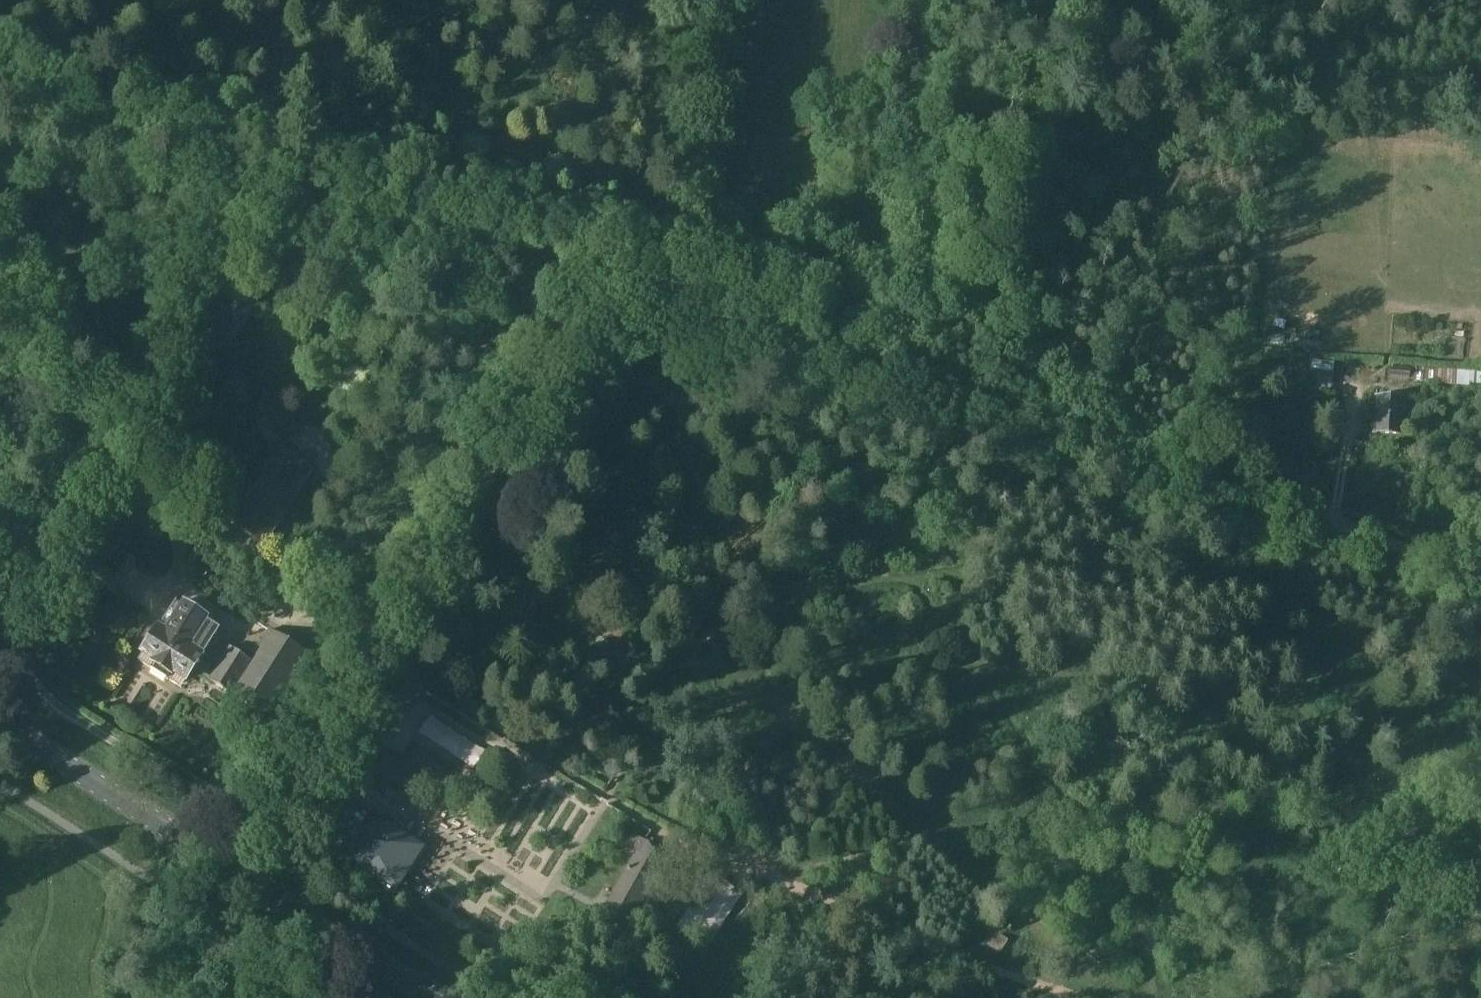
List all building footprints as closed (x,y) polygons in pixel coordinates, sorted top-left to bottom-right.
[(195,339),(222,357),(256,305),(229,288),(195,339)] [(1323,378),(1324,368),(1299,365),(1298,375),(1323,378)] [(1408,381),(1409,368),(1389,366),(1388,379),(1408,381)] [(1460,390),(1460,378),(1443,377),(1443,390),(1460,390)] [(1374,397),(1372,434),(1402,435),(1404,398),(1374,397)] [(210,681),(214,673),(198,663),(218,631),(174,604),(141,655),(154,663),(149,671),(167,681),(171,673),(185,682),(192,670),(210,681)] [(230,647),(214,673),(210,681),(209,682),(270,720),(311,655),(269,628),(254,652),(245,646),(240,653),(230,647)] [(413,684),(400,676),(381,706),(394,714),(402,703),(411,688),(413,684)] [(410,738),(403,748),(423,762),(430,752),(410,738)] [(382,823),(355,864),(397,892),(424,850),(382,823)] [(667,855),(634,838),(630,846),(635,848),(596,918),(624,934),(648,890),(650,891),(657,878),(655,876),(667,855)]
